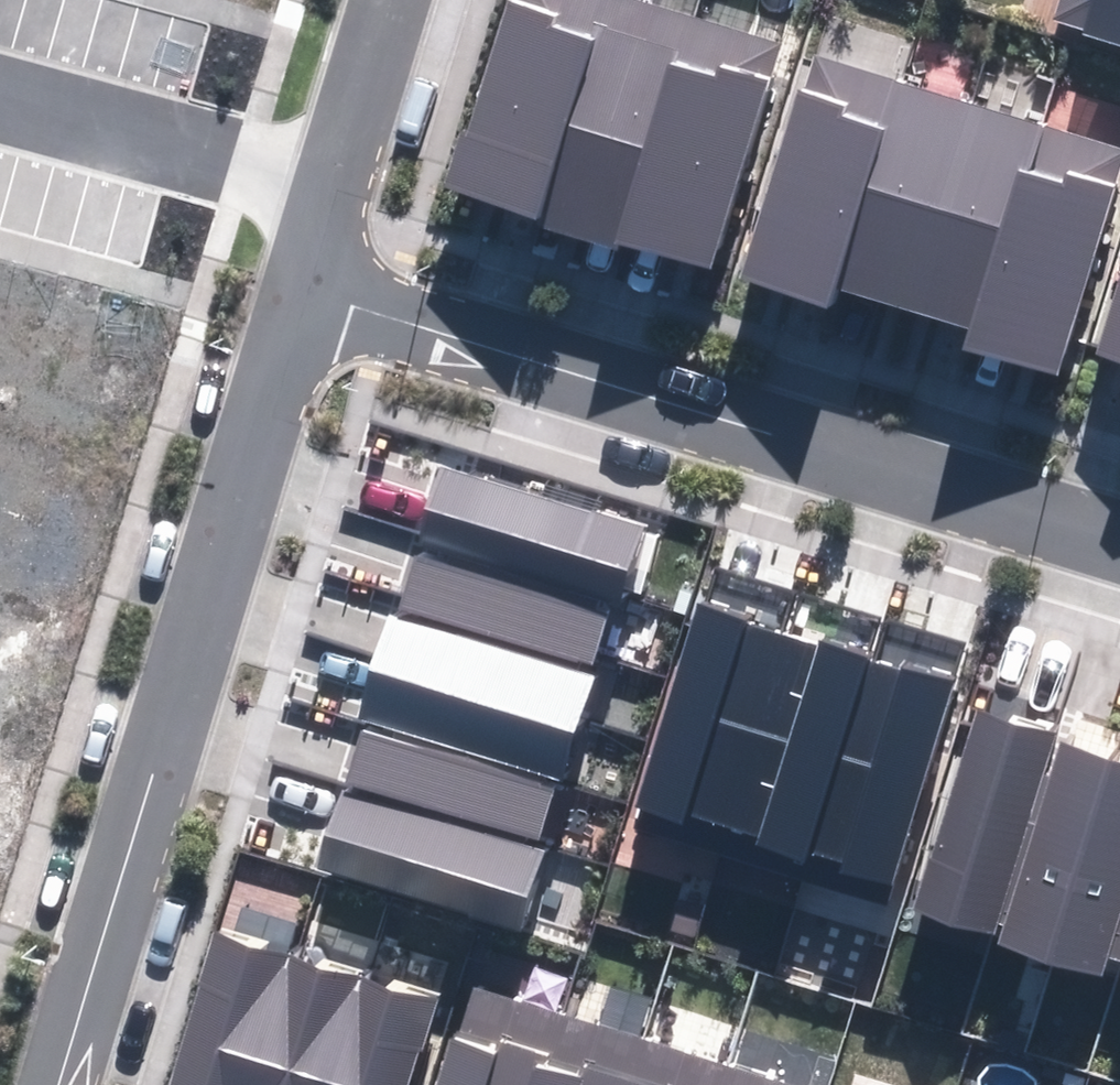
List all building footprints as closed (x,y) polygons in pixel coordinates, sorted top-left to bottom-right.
[(711,271),(784,46),(641,0),(512,0),(451,187),(711,271)] [(1119,44),(1119,0),(1061,0),(1053,24),(1119,44)] [(1055,379),(1119,168),(1119,146),(811,52),(742,278),(828,304),(834,285),(973,327),(966,352),(1055,379)] [(1097,356),(1119,362),(1119,277),(1097,356)] [(420,536),(620,598),(642,529),(442,467),(420,536)] [(396,606),(592,667),(612,602),(416,541),(396,606)] [(843,872),(891,888),(955,684),(698,604),(632,812),(685,828),(688,819),(758,841),(755,852),(809,869),(814,854),(845,864),(843,872)] [(392,612),(358,718),(562,782),(596,675),(392,612)] [(1062,742),(1052,773),(1045,771),(1057,733),(980,708),(916,908),(993,933),(996,923),(1004,926),(998,944),(1101,976),(1107,957),(1119,961),(1119,760),(1062,742)] [(347,780),(539,840),(555,789),(363,728),(347,780)] [(317,867),(519,932),(544,853),(343,788),(317,867)] [(436,1000),(216,935),(172,1084),(411,1084),(436,1000)] [(471,986),(440,1084),(789,1084),(471,986)]
